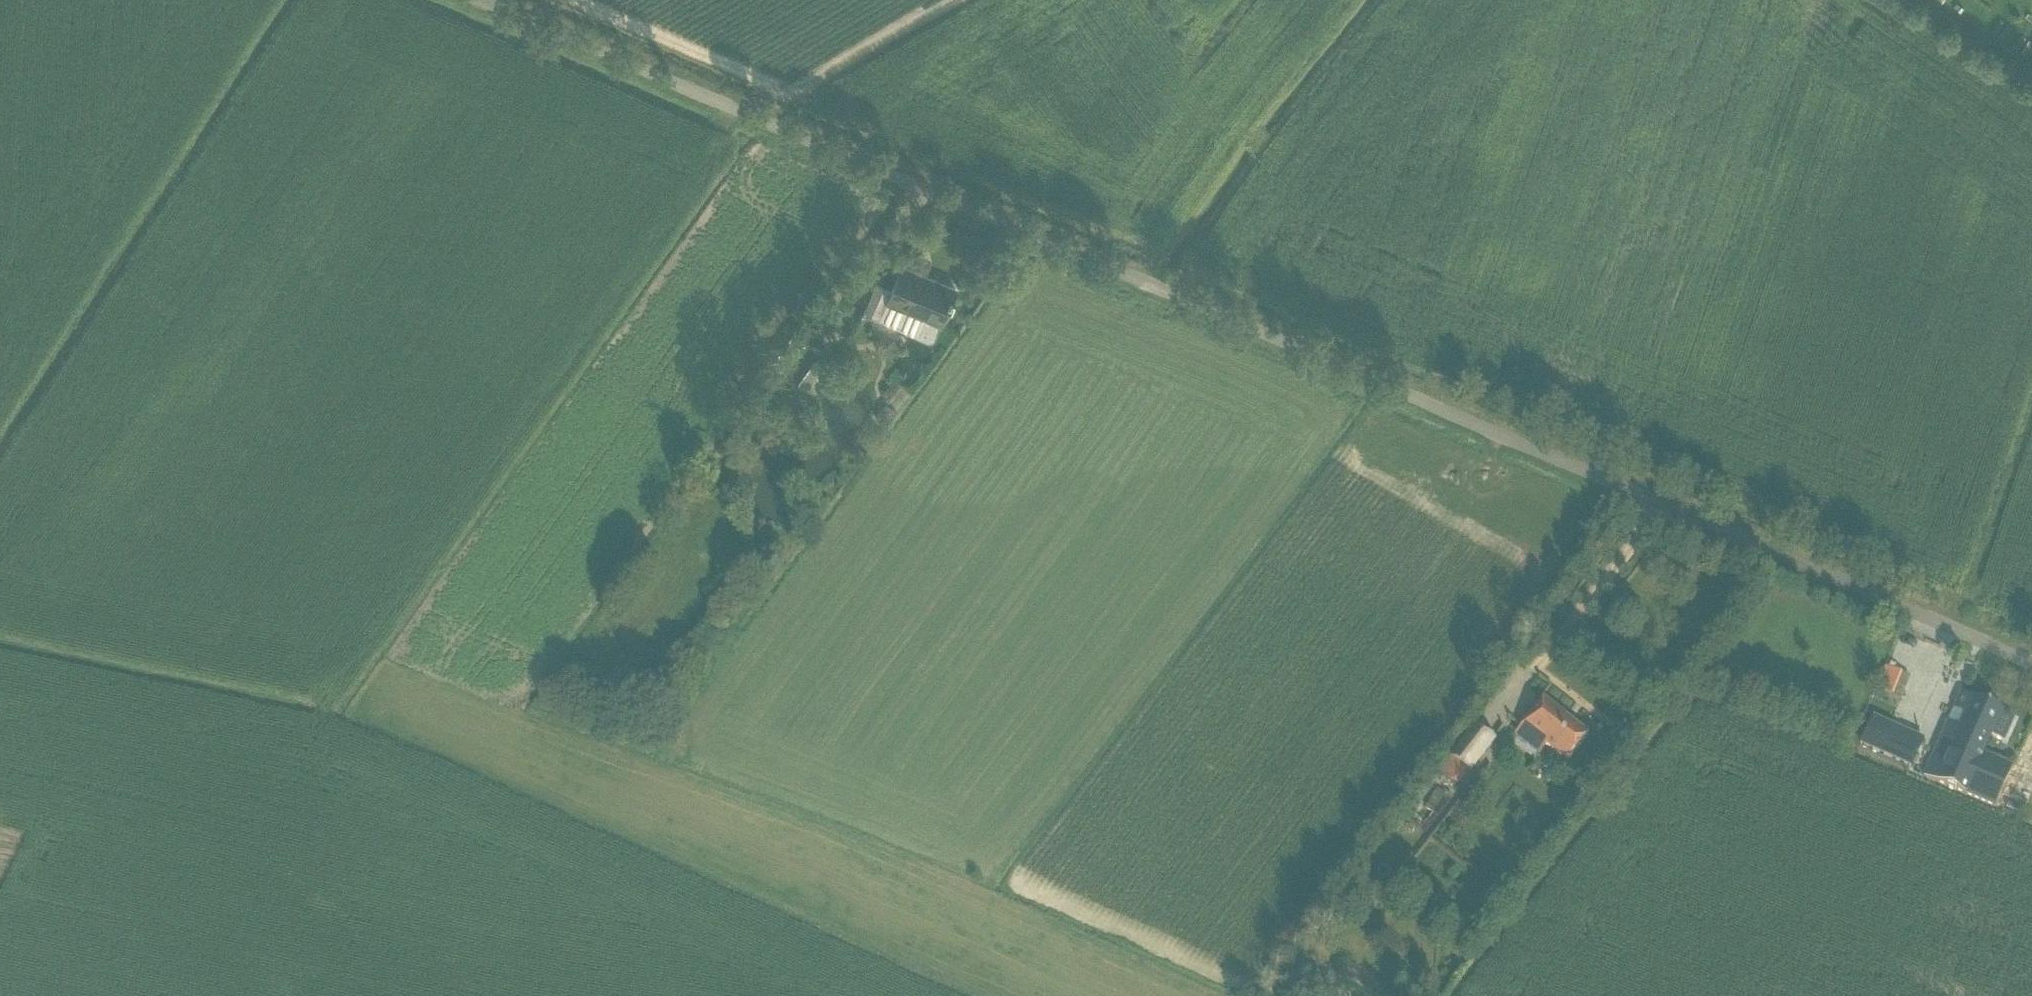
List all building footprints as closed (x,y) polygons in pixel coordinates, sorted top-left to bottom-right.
[(928,341),(934,338),(942,320),(947,307),(949,302),(950,303),(952,298),(951,298),(955,288),(902,266),(891,291),(882,287),(882,286),(865,279),(858,298),(852,310),(928,341)] [(806,343),(786,371),(795,377),(803,383),(808,387),(829,358),(806,343)] [(885,406),(875,418),(886,426),(895,414),(895,413),(885,406)] [(1876,688),(1900,698),(1909,675),(1885,666),(1876,688)] [(1995,806),(2004,787),(2011,768),(1981,755),(1986,744),(2002,710),(1961,692),(1953,710),(1924,775),(1995,806)] [(1521,725),(1567,760),(1587,734),(1565,717),(1566,715),(1542,697),(1521,725)] [(1922,739),(1872,716),(1859,743),(1910,766),(1922,739)] [(1458,785),(1469,770),(1493,738),(1476,725),(1452,757),(1449,755),(1438,769),(1458,785)]
